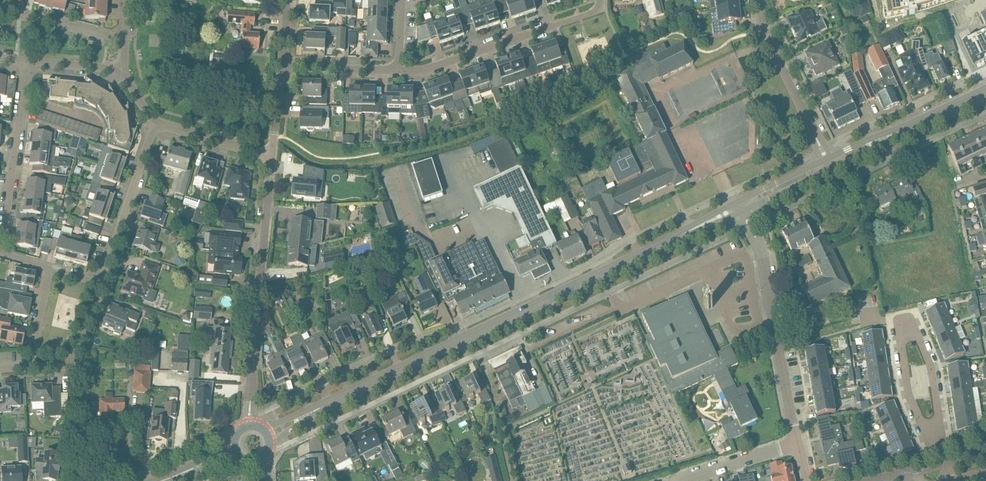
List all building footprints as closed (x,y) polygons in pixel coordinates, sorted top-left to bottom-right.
[(45,9),(51,10),(52,9),(64,12),(67,0),(35,0),(34,3),(38,4),(38,6),(46,7),(45,9)] [(85,18),(99,19),(101,19),(106,19),(106,0),(86,0),(86,8),(85,18)] [(347,1),(338,1),(333,0),(332,9),(311,8),(311,11),(309,11),(309,18),(310,18),(310,22),(330,22),(330,14),(337,14),(338,9),(347,10),(347,1)] [(369,10),(388,11),(388,0),(369,0),(369,10)] [(480,2),(488,27),(500,23),(500,22),(496,12),(502,10),(499,0),(487,0),(480,2)] [(502,10),(508,7),(512,18),(511,18),(512,19),(524,15),(519,0),(499,0),(502,10)] [(524,15),(536,11),(536,10),(532,0),(519,0),(524,15)] [(646,4),(650,19),(664,15),(660,0),(645,0),(645,1),(646,4)] [(717,9),(739,7),(739,4),(741,3),(740,0),(716,0),(717,9)] [(854,6),(859,17),(860,19),(871,14),(865,0),(851,0),(854,6)] [(888,16),(892,16),(896,15),(900,14),(904,13),(905,16),(912,14),(918,13),(917,10),(922,9),(928,7),(933,6),(939,4),(944,2),(949,0),(950,0),(885,0),(888,16)] [(462,9),(466,22),(472,20),(476,31),(488,27),(480,2),(462,9)] [(75,6),(69,5),(67,12),(73,14),(75,6)] [(739,7),(717,9),(719,23),(713,24),(715,38),(724,36),(730,33),(729,22),(741,21),(740,18),(742,18),(741,9),(739,9),(739,7)] [(462,9),(444,15),(445,18),(446,22),(452,39),(465,35),(464,35),(460,24),(466,22),(462,9)] [(363,21),(368,21),(387,22),(388,11),(369,10),(364,10),(363,21)] [(806,13),(805,11),(795,15),(797,21),(791,24),(794,29),(792,30),(796,38),(798,37),(800,42),(827,29),(823,21),(816,24),(810,11),(806,13)] [(258,50),(259,35),(250,34),(250,25),(254,26),(255,14),(227,12),(226,24),(243,25),(243,34),(242,34),(241,49),(258,50)] [(445,18),(427,25),(430,34),(436,32),(438,37),(440,43),(439,43),(440,44),(452,39),(446,22),(445,18)] [(368,21),(368,32),(387,33),(387,22),(368,21)] [(418,42),(418,43),(432,38),(430,34),(427,25),(418,28),(418,42)] [(329,36),(337,37),(336,51),(345,51),(346,29),(314,28),(314,36),(308,36),(307,41),(305,41),(304,52),(315,53),(315,50),(325,50),(326,37),(329,37),(329,36)] [(387,33),(368,32),(368,43),(362,43),(361,57),(377,57),(378,50),(377,50),(377,43),(387,44),(387,33)] [(349,33),(349,46),(356,46),(357,33),(349,33)] [(889,33),(878,38),(884,52),(891,49),(890,46),(894,44),(889,33)] [(962,43),(974,67),(976,66),(976,67),(985,62),(985,61),(985,36),(983,34),(972,39),(972,38),(962,43)] [(952,39),(944,42),(949,55),(957,52),(952,39)] [(556,42),(544,46),(552,70),(570,64),(569,61),(566,51),(560,53),(556,43),(556,42)] [(814,70),(813,70),(817,77),(823,74),(823,73),(833,68),(834,69),(840,66),(829,42),(823,45),(811,50),(805,53),(808,60),(809,60),(812,61),(811,64),(811,65),(812,65),(815,66),(814,70)] [(904,85),(911,81),(917,94),(929,88),(922,74),(929,70),(928,66),(925,56),(923,49),(920,49),(920,42),(912,42),(912,53),(900,59),(905,69),(898,72),(904,85)] [(647,173),(616,188),(624,207),(673,184),(674,187),(688,180),(666,133),(643,85),(658,78),(660,81),(694,64),(684,44),(667,52),(664,45),(631,61),(634,68),(616,77),(648,141),(631,149),(640,167),(650,162),(653,167),(646,171),(647,173)] [(877,97),(884,111),(900,104),(893,89),(899,87),(879,45),(867,51),(877,72),(879,71),(884,80),(870,87),(863,70),(864,70),(862,54),(852,55),(854,68),(854,74),(855,76),(867,101),(877,97)] [(536,62),(530,64),(534,76),(552,70),(544,46),(531,50),(532,51),(536,62)] [(211,51),(207,79),(221,81),(223,69),(212,67),(214,51),(211,51)] [(944,62),(942,63),(938,54),(934,56),(932,53),(925,56),(928,66),(930,70),(933,69),(939,83),(951,78),(944,62)] [(520,54),(508,58),(516,83),(534,76),(530,64),(524,66),(520,55),(520,54)] [(500,74),(494,76),(498,89),(516,83),(508,58),(495,63),(496,63),(500,74)] [(484,66),(472,71),(480,94),(480,93),(481,95),(498,89),(494,76),(488,78),(484,67),(484,66)] [(851,70),(844,74),(847,80),(854,76),(851,70)] [(464,86),(458,88),(462,101),(468,99),(468,98),(480,94),(472,71),(460,75),(464,86)] [(854,76),(847,80),(859,105),(865,102),(858,87),(859,86),(854,76)] [(1,97),(7,97),(7,100),(14,101),(16,81),(6,81),(6,77),(0,77),(0,104),(1,97)] [(462,101),(458,88),(452,90),(448,79),(449,79),(448,79),(436,83),(444,107),(456,103),(458,110),(464,108),(462,101)] [(304,90),(304,95),(304,98),(310,98),(310,105),(327,105),(328,91),(322,90),(322,83),(312,83),(312,80),(302,80),(302,90),(304,90)] [(106,143),(106,147),(126,154),(128,155),(131,146),(129,146),(131,138),(129,137),(128,132),(131,132),(130,123),(127,123),(126,115),(124,115),(121,111),(123,110),(118,102),(116,103),(112,96),(109,98),(105,95),(106,93),(99,88),(97,90),(90,86),(89,88),(84,88),(84,85),(83,85),(83,88),(75,87),(76,84),(56,82),(56,87),(50,89),(49,100),(74,102),(74,104),(75,106),(76,107),(77,108),(79,109),(85,109),(90,111),(95,114),(100,118),(104,123),(106,128),(107,133),(107,138),(106,143)] [(444,107),(436,83),(424,87),(424,88),(430,104),(431,107),(436,109),(444,107)] [(343,113),(362,114),(363,88),(350,88),(350,100),(344,100),(343,113)] [(363,88),(362,113),(375,113),(375,114),(381,114),(382,100),(375,100),(376,89),(376,88),(363,88)] [(400,115),(401,89),(388,88),(388,89),(388,101),(382,100),(381,114),(381,117),(388,117),(388,114),(400,115)] [(413,107),(414,90),(414,89),(401,89),(400,115),(416,115),(420,139),(427,138),(424,121),(424,119),(421,106),(415,107),(413,107)] [(827,104),(821,107),(827,120),(833,117),(832,115),(847,108),(853,105),(850,99),(847,92),(843,94),(841,89),(831,94),(834,100),(835,101),(827,105),(827,104)] [(430,118),(428,104),(421,106),(424,119),(424,121),(430,120),(429,118),(430,118)] [(847,108),(832,115),(833,117),(839,129),(860,119),(853,105),(847,108)] [(301,113),(301,129),(307,129),(307,130),(309,131),(313,131),(315,130),(315,129),(322,129),(322,119),(329,119),(329,107),(303,107),(303,113),(301,113)] [(32,143),(32,144),(56,147),(50,146),(50,140),(54,141),(56,131),(54,130),(49,128),(44,127),(40,125),(39,125),(38,133),(31,132),(29,143),(32,143)] [(965,140),(978,168),(983,165),(978,155),(985,152),(985,154),(985,142),(981,132),(965,140)] [(492,138),(470,147),(474,155),(488,149),(507,140),(504,133),(492,138)] [(354,144),(354,136),(343,136),(343,144),(354,144)] [(507,140),(488,149),(501,176),(520,167),(507,140)] [(965,140),(948,148),(961,175),(966,173),(961,163),(969,159),(973,170),(978,168),(965,140)] [(31,154),(55,157),(56,147),(32,144),(31,154)] [(101,152),(97,165),(122,173),(125,164),(123,163),(126,154),(106,147),(103,147),(101,152)] [(554,151),(558,160),(566,156),(562,147),(554,151)] [(162,157),(159,166),(169,168),(182,172),(180,178),(188,180),(190,172),(187,171),(189,165),(191,155),(183,153),(184,151),(178,149),(177,151),(169,149),(167,158),(162,157)] [(523,158),(519,149),(513,151),(518,160),(523,158)] [(607,161),(618,185),(641,174),(629,150),(607,161)] [(31,154),(29,165),(33,166),(32,172),(42,173),(56,175),(57,169),(61,167),(69,168),(72,160),(55,157),(31,154)] [(195,178),(193,186),(201,188),(202,185),(217,189),(219,181),(222,171),(215,169),(217,164),(202,160),(200,168),(198,168),(195,177),(195,178)] [(432,161),(413,167),(424,200),(443,194),(432,161)] [(122,173),(97,165),(91,183),(114,190),(117,181),(119,182),(122,173)] [(295,180),(293,196),(305,197),(305,198),(315,199),(317,183),(323,184),(324,171),(323,171),(307,167),(304,167),(303,177),(305,177),(304,181),(303,181),(295,180)] [(515,213),(519,222),(526,237),(505,247),(521,279),(548,266),(541,252),(546,249),(548,250),(552,248),(552,246),(557,244),(542,211),(531,188),(521,167),(520,167),(501,176),(474,189),(485,211),(494,207),(515,213)] [(229,199),(247,200),(250,174),(229,168),(224,185),(231,187),(229,199)] [(64,186),(66,179),(63,179),(52,177),(32,175),(31,181),(27,180),(26,191),(43,194),(43,193),(50,194),(51,185),(64,186)] [(875,194),(879,203),(881,207),(913,192),(907,179),(875,194)] [(612,216),(601,195),(608,192),(602,180),(582,189),(585,196),(584,197),(583,198),(585,202),(587,202),(588,202),(595,216),(606,240),(608,245),(622,238),(612,218),(612,216)] [(91,183),(85,201),(93,204),(110,209),(113,201),(110,200),(114,190),(91,183)] [(974,201),(985,197),(985,185),(972,189),(975,199),(974,200),(974,201)] [(177,187),(175,193),(183,196),(185,189),(177,187)] [(601,195),(612,216),(625,210),(624,207),(616,188),(608,192),(601,195)] [(26,191),(24,202),(42,204),(43,194),(26,191)] [(556,199),(563,222),(577,218),(569,195),(556,199)] [(161,214),(163,208),(162,207),(164,201),(151,196),(147,208),(144,207),(141,216),(149,219),(148,223),(163,227),(167,216),(161,214)] [(977,212),(985,209),(985,197),(974,201),(977,212)] [(27,213),(26,219),(43,222),(46,204),(42,204),(24,202),(22,202),(20,212),(27,213)] [(198,202),(196,209),(210,213),(212,206),(198,202)] [(389,203),(375,208),(382,229),(396,224),(389,203)] [(110,209),(93,204),(91,211),(86,209),(83,217),(88,219),(87,222),(101,227),(105,217),(107,218),(110,209)] [(332,220),(333,207),(318,205),(316,219),(332,220)] [(192,219),(190,223),(200,226),(209,214),(210,213),(196,209),(195,209),(192,219)] [(980,223),(985,221),(985,209),(977,212),(980,223)] [(595,216),(580,222),(591,247),(606,240),(595,216)] [(18,224),(17,235),(39,238),(41,227),(42,228),(43,222),(26,219),(25,225),(18,224)] [(322,244),(324,222),(316,222),(294,219),(291,244),(318,247),(318,245),(322,244)] [(223,230),(231,231),(241,232),(242,222),(232,221),(224,220),(223,230)] [(804,221),(782,232),(793,254),(809,246),(824,278),(803,288),(812,306),(851,288),(826,237),(815,242),(804,221)] [(84,231),(99,235),(101,229),(86,224),(84,231)] [(149,251),(157,254),(160,246),(154,243),(158,231),(153,229),(143,226),(141,233),(138,232),(133,246),(149,251)] [(54,258),(54,257),(65,260),(71,235),(61,232),(59,240),(53,238),(52,240),(49,250),(55,252),(54,258)] [(213,273),(240,276),(240,274),(242,273),(243,268),(241,266),(242,258),(237,257),(238,248),(239,248),(240,236),(210,233),(209,245),(210,245),(208,264),(214,264),(213,273)] [(976,235),(980,246),(985,244),(985,245),(985,233),(982,234),(982,233),(976,235)] [(415,234),(402,240),(405,249),(417,244),(429,273),(430,273),(445,304),(448,303),(448,304),(455,301),(457,306),(462,316),(485,305),(459,248),(445,255),(445,254),(436,258),(430,245),(415,234)] [(39,238),(17,235),(15,246),(38,249),(39,238)] [(65,260),(75,263),(82,238),(71,235),(65,260)] [(49,250),(52,240),(44,238),(40,253),(48,255),(49,250)] [(82,238),(75,263),(86,266),(86,265),(90,249),(80,246),(82,238)] [(578,238),(557,247),(565,264),(586,254),(578,238)] [(509,294),(509,292),(495,262),(493,263),(486,247),(484,248),(481,242),(474,245),(472,242),(459,248),(485,305),(509,294)] [(315,267),(318,247),(291,244),(289,265),(308,267),(308,266),(315,267)] [(344,252),(323,257),(326,270),(347,265),(344,252)] [(187,263),(182,255),(174,260),(179,268),(187,263)] [(809,257),(793,263),(796,269),(811,263),(809,257)] [(981,271),(978,262),(972,263),(974,274),(975,274),(981,274),(982,277),(985,275),(985,269),(981,271)] [(128,273),(122,292),(129,294),(129,296),(135,298),(135,296),(143,298),(142,300),(152,304),(155,293),(151,292),(159,268),(153,266),(143,263),(139,276),(128,273)] [(33,288),(36,273),(19,270),(17,277),(14,276),(14,279),(7,277),(5,290),(17,292),(18,285),(33,288)] [(444,304),(445,304),(438,291),(430,273),(416,280),(424,297),(416,301),(422,315),(437,307),(432,296),(438,293),(444,304)] [(213,277),(212,287),(226,288),(227,278),(213,277)] [(0,308),(2,310),(4,311),(8,312),(8,313),(17,315),(27,317),(29,306),(26,306),(27,301),(22,300),(23,293),(17,292),(5,290),(0,289),(0,308)] [(194,289),(193,297),(197,298),(197,294),(205,294),(204,298),(210,299),(211,290),(194,289)] [(372,289),(366,292),(372,304),(378,301),(372,289)] [(404,314),(412,311),(413,313),(414,313),(404,292),(382,303),(387,314),(388,313),(394,328),(408,321),(404,314)] [(673,395),(715,376),(727,369),(738,364),(731,348),(715,355),(687,295),(642,316),(656,345),(650,347),(673,395)] [(704,305),(706,309),(708,308),(709,310),(713,308),(712,306),(714,305),(712,301),(710,302),(709,300),(705,302),(706,304),(704,305)] [(945,303),(925,312),(928,320),(929,320),(931,324),(949,316),(947,310),(947,309),(945,303)] [(111,330),(114,332),(114,333),(119,335),(120,334),(121,334),(124,328),(134,332),(137,325),(136,324),(139,316),(120,308),(111,304),(107,312),(110,313),(108,318),(105,317),(102,326),(111,330)] [(193,319),(210,320),(211,307),(200,306),(200,309),(194,308),(193,319)] [(363,323),(366,330),(370,339),(383,333),(378,322),(380,322),(375,310),(366,315),(368,320),(363,323)] [(181,315),(181,320),(189,322),(190,313),(186,312),(181,315)] [(343,351),(355,346),(349,332),(355,329),(349,316),(329,326),(335,339),(337,338),(343,351)] [(949,316),(931,324),(933,328),(932,329),(935,337),(955,328),(949,316)] [(1,332),(0,337),(0,342),(8,343),(9,345),(12,345),(14,344),(22,346),(25,330),(9,327),(11,320),(0,318),(0,331),(1,332)] [(214,328),(212,344),(221,345),(220,350),(232,351),(232,342),(229,342),(230,329),(222,328),(222,324),(221,322),(216,321),(215,323),(214,328)] [(955,328),(935,337),(938,344),(939,344),(941,348),(960,341),(966,338),(961,326),(955,328)] [(883,331),(861,334),(862,340),(863,340),(864,347),(884,344),(883,339),(884,339),(883,331)] [(153,332),(151,370),(158,371),(160,333),(153,332)] [(323,347),(330,344),(324,332),(305,342),(308,347),(307,347),(310,353),(315,365),(329,358),(323,347)] [(288,356),(287,357),(290,362),(296,374),(309,368),(304,356),(310,353),(307,347),(308,347),(305,342),(304,342),(301,336),(300,334),(290,338),(297,352),(288,356)] [(173,347),(173,351),(172,351),(171,371),(178,372),(177,374),(182,374),(182,372),(187,372),(188,337),(178,336),(178,348),(173,347)] [(544,359),(571,347),(567,336),(539,348),(544,359)] [(960,341),(941,348),(943,353),(942,353),(946,361),(966,353),(963,347),(962,347),(960,341)] [(290,362),(287,357),(288,356),(281,342),(274,345),(278,354),(274,355),(277,361),(268,366),(272,375),(270,377),(275,387),(286,382),(284,379),(290,377),(284,365),(290,362)] [(221,345),(212,344),(210,366),(212,366),(211,373),(227,374),(229,359),(231,359),(232,351),(220,350),(221,345)] [(884,344),(864,347),(866,360),(887,357),(886,349),(885,349),(884,344)] [(805,351),(807,362),(826,359),(824,348),(805,351)] [(520,349),(491,363),(497,377),(512,409),(520,405),(521,408),(527,405),(530,411),(545,404),(547,407),(554,403),(546,386),(536,391),(532,384),(535,382),(520,349)] [(887,357),(866,360),(868,373),(889,370),(888,370),(887,366),(888,365),(887,357)] [(826,359),(807,362),(809,373),(828,370),(826,359)] [(199,373),(200,361),(189,360),(189,373),(199,373)] [(968,362),(947,366),(948,374),(949,374),(950,379),(970,376),(969,369),(968,362)] [(132,392),(149,394),(151,372),(150,372),(150,366),(135,365),(135,371),(134,371),(132,392)] [(727,369),(715,376),(731,410),(733,409),(738,420),(722,427),(729,441),(748,432),(745,426),(758,420),(748,401),(752,399),(746,386),(737,390),(727,369)] [(828,370),(809,373),(811,384),(830,380),(828,370)] [(889,370),(868,373),(870,386),(890,383),(890,379),(889,370)] [(950,384),(951,392),(972,389),(970,376),(950,379),(950,384)] [(465,395),(460,398),(462,403),(478,396),(482,405),(491,401),(481,380),(476,383),(473,377),(460,383),(465,395)] [(830,380),(811,384),(813,394),(832,391),(830,380)] [(205,392),(205,383),(192,382),(191,398),(196,398),(195,419),(209,420),(210,392),(205,392)] [(890,383),(870,386),(871,393),(871,394),(872,400),(893,397),(892,388),(891,388),(890,383)] [(44,418),(62,417),(61,387),(45,388),(45,387),(45,386),(44,385),(43,385),(31,386),(32,403),(43,402),(44,418)] [(26,395),(20,396),(20,395),(18,395),(17,386),(2,387),(2,392),(0,392),(0,412),(11,412),(11,408),(26,407),(26,395)] [(441,407),(435,409),(438,415),(438,414),(443,412),(453,407),(458,417),(467,412),(462,403),(460,398),(457,392),(451,394),(449,389),(435,395),(441,407)] [(972,389),(951,392),(951,393),(952,393),(952,397),(953,405),(974,402),(972,389)] [(832,391),(813,394),(815,405),(834,401),(832,391)] [(100,400),(100,418),(101,428),(113,428),(112,412),(124,412),(124,400),(113,400),(112,393),(104,393),(105,400),(100,400)] [(416,418),(411,421),(414,427),(429,419),(433,428),(442,424),(441,423),(440,420),(437,415),(438,415),(435,409),(433,403),(427,406),(424,400),(411,407),(416,418)] [(815,405),(817,416),(836,413),(834,401),(815,405)] [(894,401),(874,409),(877,415),(878,415),(880,422),(899,414),(897,410),(898,409),(894,401)] [(974,402),(953,405),(954,414),(955,413),(956,418),(976,415),(974,402)] [(150,437),(150,439),(167,441),(168,431),(169,421),(169,418),(176,419),(177,405),(165,404),(164,411),(153,410),(152,419),(151,428),(151,429),(151,432),(150,437)] [(414,427),(411,421),(409,417),(403,420),(399,412),(383,420),(390,435),(400,430),(404,439),(417,433),(414,427)] [(438,415),(437,415),(440,420),(441,423),(447,420),(445,417),(443,412),(438,414),(438,415)] [(899,414),(880,422),(885,434),(905,426),(902,418),(901,418),(899,414)] [(957,423),(956,423),(957,432),(979,428),(978,425),(983,424),(982,414),(976,415),(956,418),(957,423)] [(863,450),(860,438),(853,440),(853,442),(844,444),(839,425),(831,427),(831,425),(830,425),(828,417),(817,418),(828,466),(839,463),(840,469),(856,465),(853,452),(863,450)] [(64,428),(56,425),(54,431),(61,434),(64,428)] [(905,426),(885,434),(891,446),(909,438),(907,434),(908,434),(905,426)] [(366,460),(383,452),(373,431),(373,432),(364,436),(361,431),(354,434),(354,433),(353,434),(359,447),(355,449),(359,457),(363,455),(366,460)] [(17,438),(19,463),(29,462),(27,438),(17,438)] [(909,438),(891,446),(893,453),(895,459),(915,451),(912,442),(911,443),(909,438)] [(360,460),(359,457),(355,449),(352,444),(345,447),(342,440),(335,443),(334,441),(325,445),(335,467),(350,459),(353,464),(360,460)] [(729,441),(723,444),(726,450),(732,448),(729,441)] [(36,463),(35,472),(36,480),(44,480),(47,480),(57,480),(57,472),(58,472),(59,465),(58,465),(59,454),(45,453),(44,461),(36,460),(36,463)] [(456,455),(448,458),(450,464),(458,461),(456,455)] [(487,459),(493,480),(501,480),(495,456),(487,459)] [(287,464),(288,478),(318,476),(319,480),(328,480),(326,466),(304,468),(303,459),(290,461),(289,461),(288,462),(287,463),(287,464)] [(426,461),(420,466),(426,471),(431,466),(426,461)] [(395,462),(389,465),(396,480),(403,478),(395,462)] [(792,466),(783,468),(781,462),(771,464),(773,475),(772,476),(773,480),(795,480),(792,466)] [(629,466),(622,469),(625,475),(631,472),(629,466)] [(1,468),(2,480),(21,480),(21,467),(1,468)] [(455,469),(449,471),(451,477),(457,476),(455,469)]
